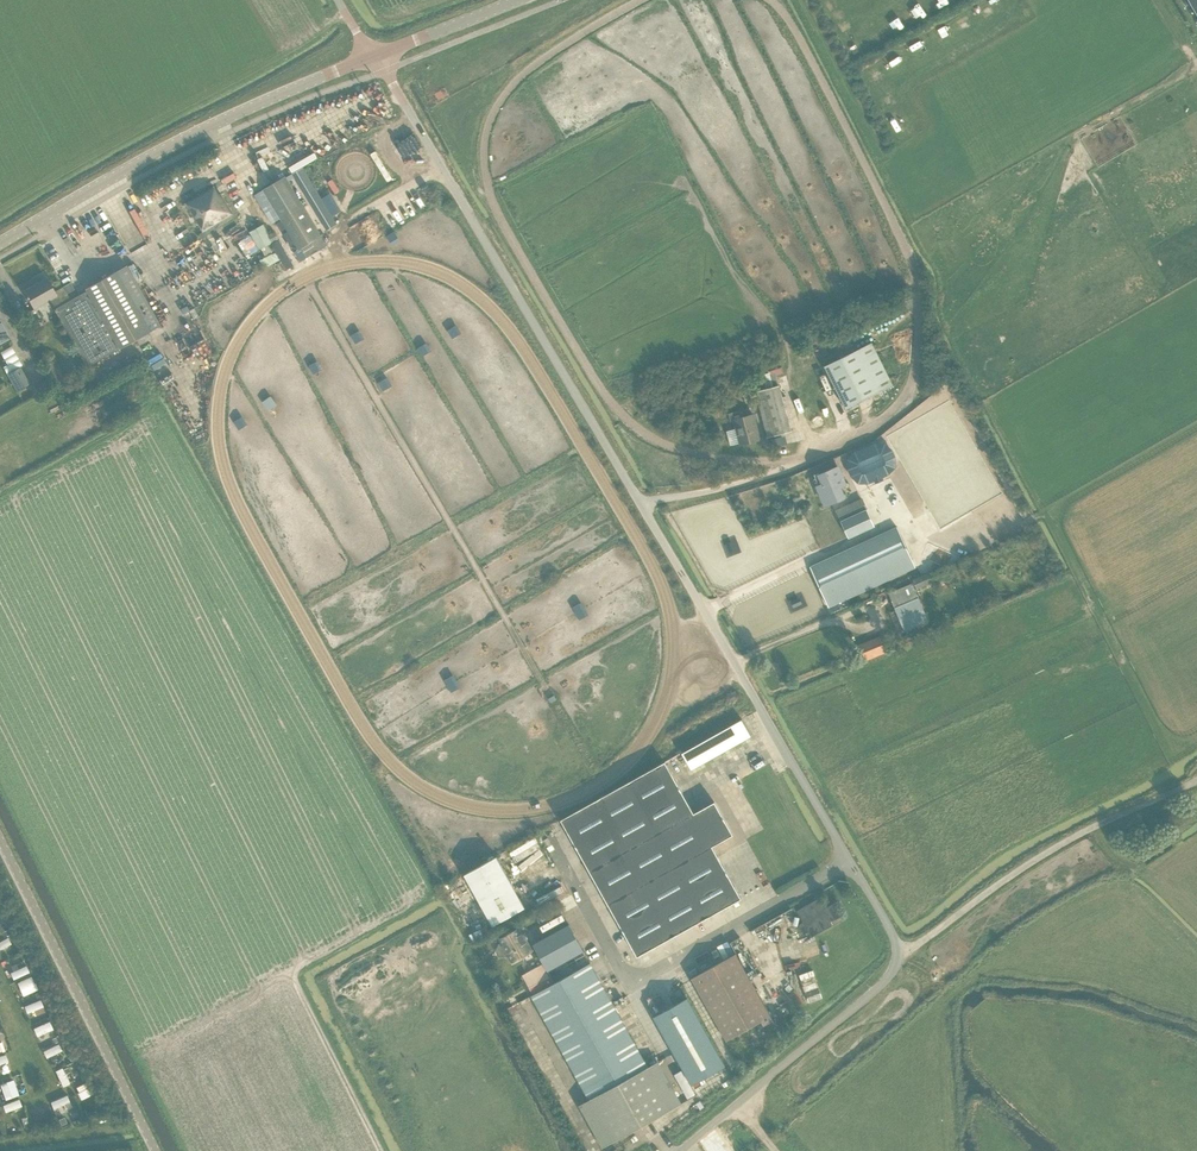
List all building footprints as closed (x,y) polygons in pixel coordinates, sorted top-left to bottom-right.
[(1196,15),(1196,0),(1188,0),(1196,15)] [(272,223),(280,219),(299,250),(301,248),(321,236),(285,176),(255,195),(272,223)] [(215,186),(187,203),(204,232),(233,214),(221,194),(220,195),(215,186)] [(321,198),(332,217),(342,211),(331,193),(321,198)] [(281,221),(277,223),(281,230),(286,228),(281,221)] [(259,249),(273,242),(263,224),(250,232),(259,249)] [(279,239),(275,231),(269,234),(273,242),(279,239)] [(288,231),(283,233),(290,245),(295,243),(288,231)] [(321,236),(301,248),(307,258),(327,245),(321,236)] [(280,239),(272,243),(288,269),(295,265),(280,239)] [(74,289),(70,282),(54,291),(47,278),(24,291),(34,309),(38,307),(40,312),(52,305),(87,367),(161,325),(127,265),(85,289),(86,291),(71,299),(67,293),(74,289)] [(10,338),(2,322),(0,323),(0,344),(10,338)] [(872,342),(824,366),(845,409),(893,385),(872,342)] [(53,384),(62,380),(53,363),(44,367),(53,384)] [(29,384),(25,377),(19,367),(7,373),(13,383),(17,391),(29,384)] [(770,375),(763,377),(766,388),(773,386),(770,375)] [(47,378),(34,386),(38,394),(52,386),(47,378)] [(768,438),(792,431),(780,385),(755,392),(768,438)] [(731,421),(734,420),(741,445),(760,440),(753,413),(743,416),(741,409),(729,413),(731,421)] [(823,484),(818,486),(825,505),(844,497),(839,487),(845,484),(838,467),(819,475),(823,484)] [(863,500),(837,511),(848,538),(875,526),(863,500)] [(897,527),(810,566),(829,607),(916,568),(897,527)] [(936,586),(949,580),(943,566),(912,579),(913,583),(888,593),(905,631),(909,638),(918,635),(915,627),(929,621),(918,595),(926,585),(935,581),(936,586)] [(866,660),(885,652),(880,638),(860,647),(866,660)] [(682,753),(691,769),(751,736),(742,719),(682,753)] [(665,762),(561,820),(637,956),(741,899),(712,846),(733,835),(715,802),(694,814),(665,762)] [(466,874),(479,899),(494,925),(526,907),(498,857),(466,874)] [(824,909),(819,899),(797,910),(804,922),(799,924),(803,932),(808,929),(812,936),(832,925),(830,922),(841,916),(834,903),(824,909)] [(568,925),(533,945),(544,963),(555,983),(591,963),(583,951),(568,925)] [(520,927),(515,930),(499,939),(502,944),(499,945),(496,951),(499,956),(505,957),(508,955),(512,962),(533,950),(528,940),(528,937),(526,935),(524,933),(520,927)] [(764,1025),(773,1020),(735,954),(692,978),(727,1040),(761,1020),(764,1025)] [(544,963),(522,975),(533,994),(555,983),(544,963)] [(555,983),(533,994),(531,996),(589,1099),(613,1142),(672,1109),(591,963),(555,983)] [(687,998),(654,1016),(692,1085),(725,1066),(687,997),(687,998)]
